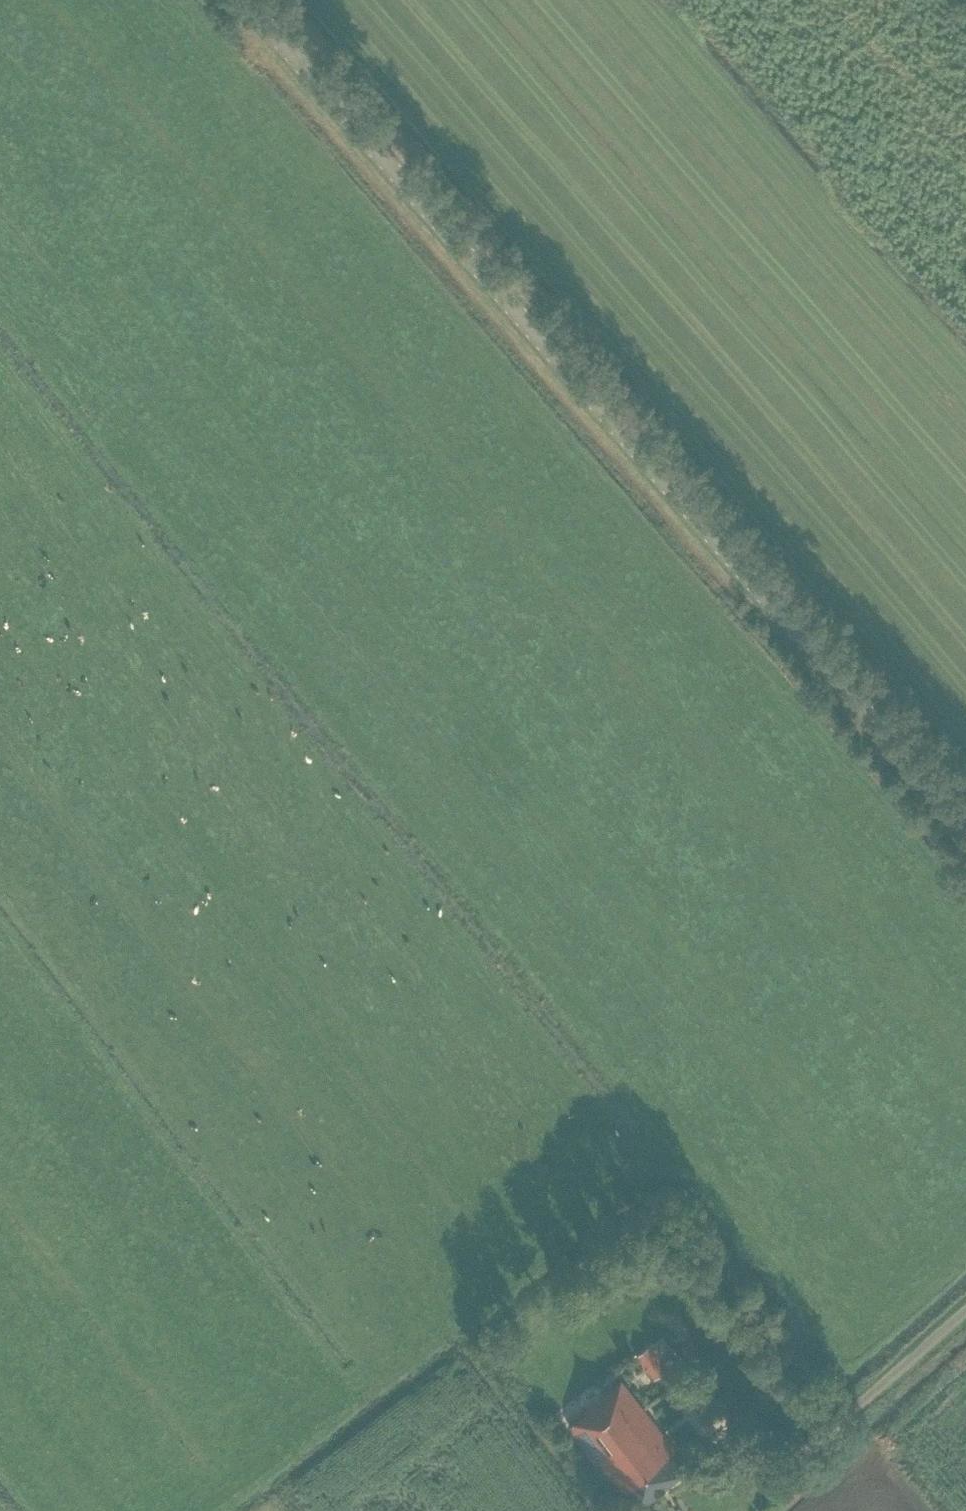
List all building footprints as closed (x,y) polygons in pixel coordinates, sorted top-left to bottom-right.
[(678,1361),(660,1336),(637,1355),(656,1378),(678,1361)] [(689,1468),(671,1444),(622,1380),(584,1410),(587,1413),(571,1425),(636,1509),(689,1468)]
